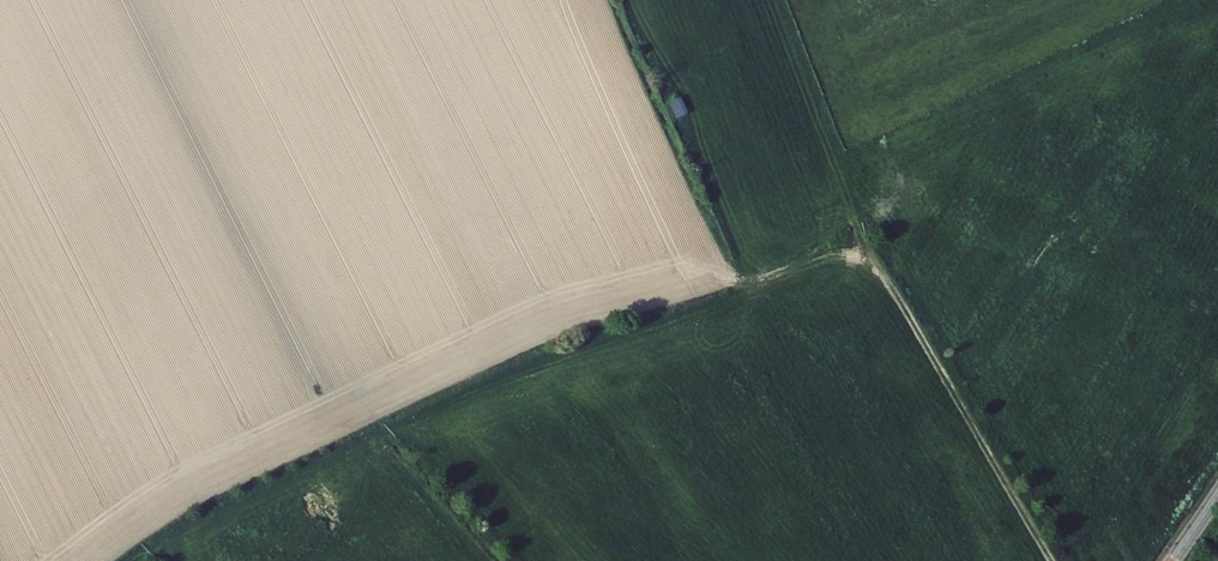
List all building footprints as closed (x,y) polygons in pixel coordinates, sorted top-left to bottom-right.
[(675,115),(686,112),(681,97),(670,100),(675,115)]
